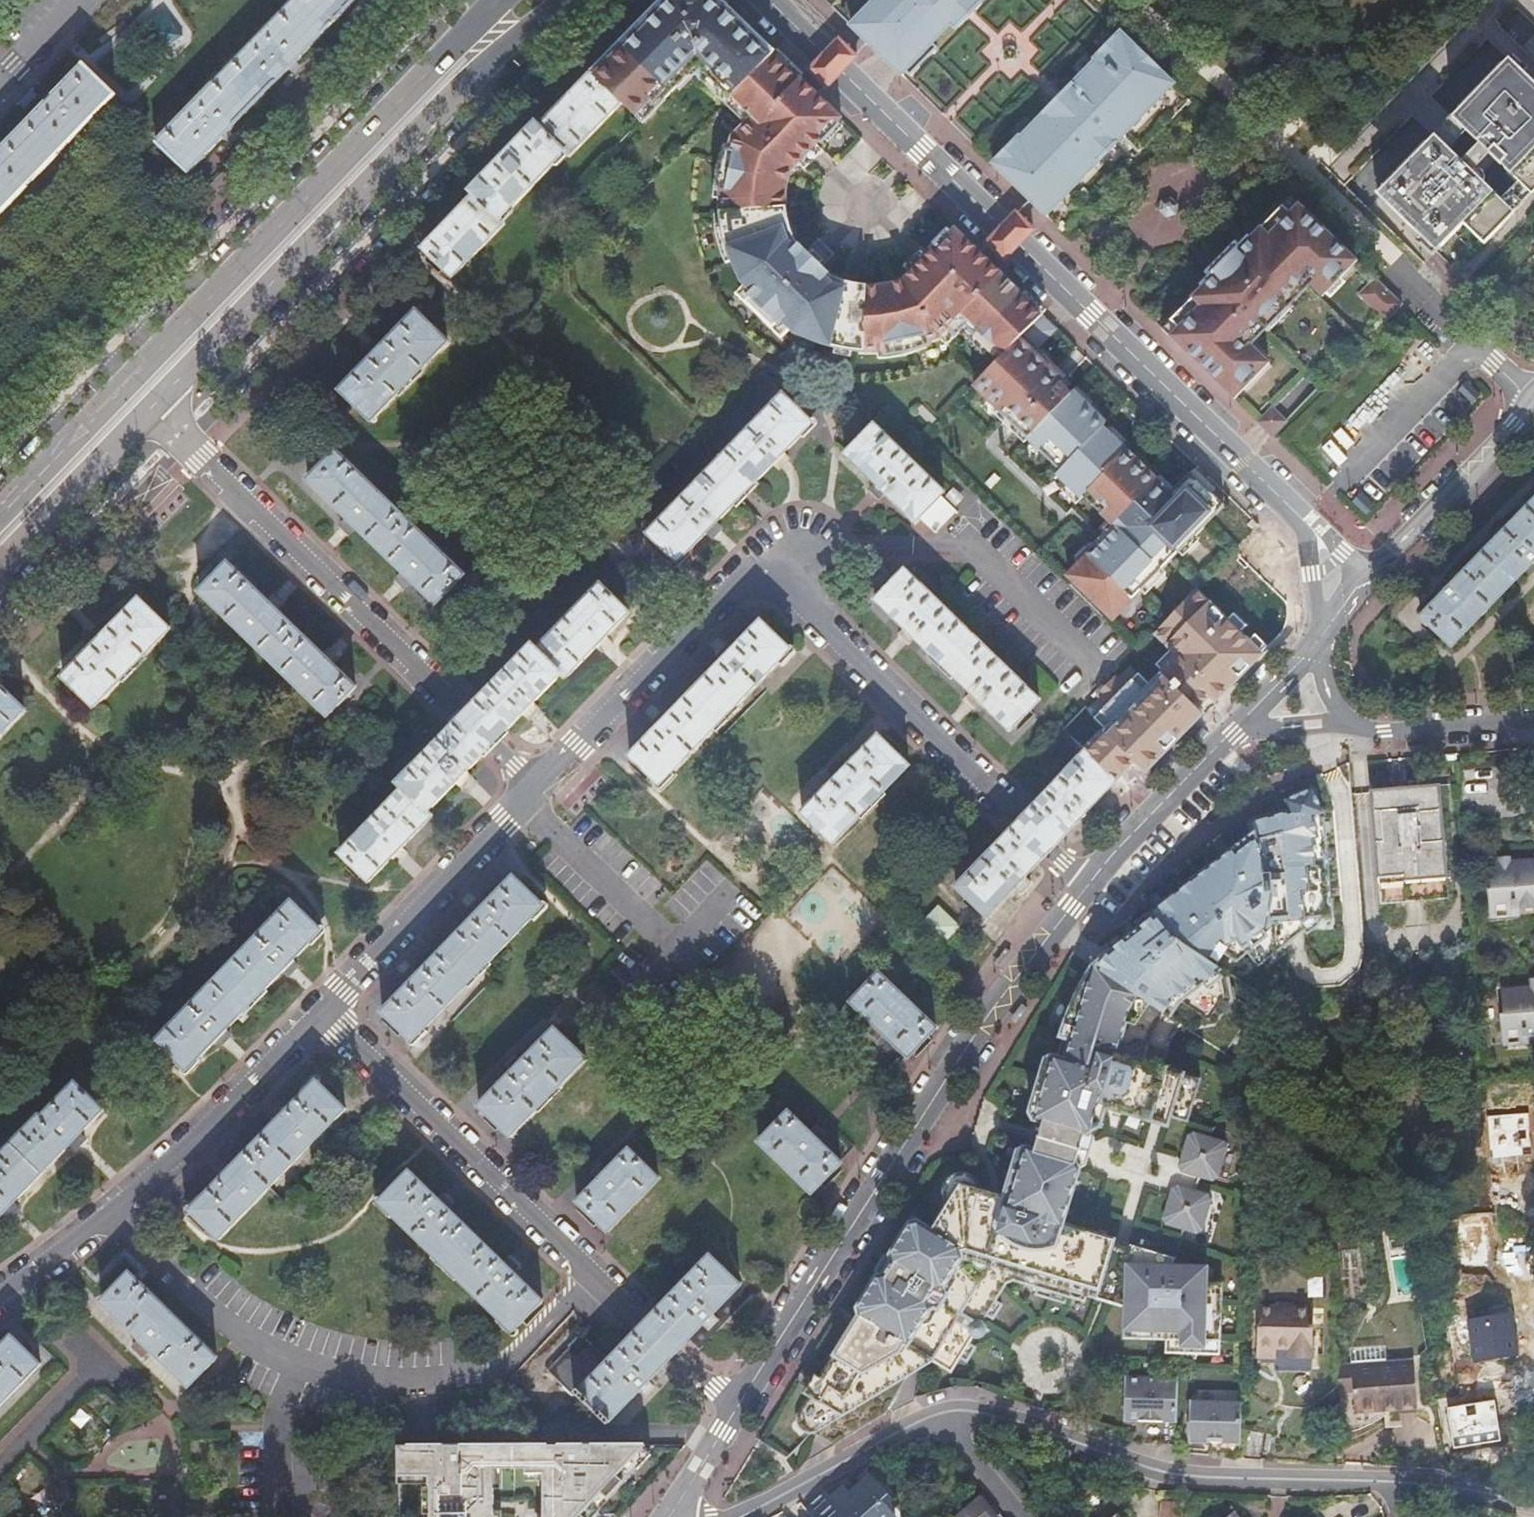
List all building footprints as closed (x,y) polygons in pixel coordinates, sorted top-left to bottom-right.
[(159,142),(189,172),(356,0),(296,0),(159,142)] [(591,75),(621,105),(634,117),(657,94),(662,100),(696,65),(729,98),(772,53),(728,10),(718,0),(662,0),(591,75)] [(850,25),(862,37),(865,39),(869,44),(900,74),(904,70),(909,75),(936,47),(931,42),(950,22),(955,27),(969,14),(981,1),(979,0),(874,0),(850,25)] [(1018,137),(992,163),(1032,202),(1040,210),(1056,193),(1061,198),(1099,158),(1094,153),(1107,141),(1112,146),(1117,141),(1153,103),(1146,96),(1165,77),(1119,33),(1094,59),(1095,60),(1100,65),(1085,80),(1080,75),(1034,123),(1039,128),(1024,144),(1019,139),(1018,137)] [(807,67),(821,80),(818,83),(811,91),(814,94),(821,86),(824,83),(827,86),(843,70),(858,54),(854,50),(858,46),(865,39),(862,37),(856,43),(851,48),(838,35),(823,51),(807,67)] [(1015,50),(1011,46),(1006,46),(1002,50),(1002,55),(1006,59),(1012,59),(1016,55),(1015,50)] [(811,91),(772,53),(729,98),(724,104),(743,123),(731,140),(724,160),(722,164),(727,165),(725,174),(720,174),(719,198),(718,212),(721,224),(725,249),(730,247),(733,257),(729,258),(730,261),(739,282),(742,285),(751,293),(748,296),(777,325),(780,322),(788,330),(791,333),(817,343),(834,348),(848,351),(862,352),(875,351),(900,349),(900,344),(906,343),(910,351),(914,349),(927,343),(927,341),(936,338),(945,330),(953,338),(957,333),(964,326),(987,349),(997,359),(1017,339),(1039,316),(1040,315),(981,257),(978,254),(952,229),(949,232),(934,248),(932,246),(928,250),(930,251),(927,254),(922,259),(915,267),(901,281),(889,285),(865,287),(860,286),(845,283),(829,278),(819,268),(812,261),(804,253),(793,242),(788,231),(783,207),(783,195),(788,171),(802,157),(809,150),(814,145),(817,141),(819,143),(823,139),(821,138),(836,122),(839,118),(814,94),(811,91)] [(1424,232),(1440,247),(1461,224),(1483,245),(1501,226),(1500,225),(1508,217),(1495,204),(1500,200),(1482,183),(1483,182),(1483,180),(1483,179),(1484,178),(1483,176),(1483,175),(1483,174),(1482,173),(1481,172),(1493,160),(1517,183),(1521,178),(1533,191),(1533,190),(1533,84),(1508,59),(1451,118),(1443,126),(1433,136),(1380,190),(1424,232)] [(1085,80),(1100,65),(1095,60),(1080,75),(1085,80)] [(85,66),(0,153),(0,215),(116,95),(85,66)] [(540,129),(536,125),(510,151),(470,193),(474,197),(423,251),(451,278),(504,225),(500,221),(565,154),(569,158),(621,105),(591,75),(568,100),(540,129)] [(1146,96),(1153,103),(1172,84),(1165,77),(1146,96)] [(634,117),(640,123),(662,100),(657,94),(634,117)] [(823,139),(826,142),(840,126),(836,122),(821,138),(823,139)] [(1039,128),(1034,123),(1019,139),(1024,144),(1039,128)] [(1099,158),(1112,146),(1107,141),(1094,153),(1099,158)] [(802,157),(809,163),(820,151),(814,145),(809,150),(802,157)] [(724,160),(716,159),(714,168),(711,190),(711,198),(719,198),(720,174),(725,174),(727,165),(722,164),(724,160)] [(1423,233),(1424,232),(1380,190),(1376,195),(1418,235),(1419,237),(1423,233)] [(1045,215),(1061,198),(1056,193),(1040,210),(1045,215)] [(1289,213),(1298,205),(1289,197),(1281,205),(1289,213)] [(1171,198),(1160,200),(1157,211),(1166,218),(1176,215),(1178,205),(1171,198)] [(1036,226),(1022,213),(1032,202),(1029,199),(1019,210),(1016,207),(985,240),(988,243),(978,254),(981,257),(991,246),(1005,258),(1036,226)] [(1350,256),(1298,205),(1289,213),(1281,205),(1249,239),(1246,237),(1238,246),(1208,276),(1200,285),(1202,287),(1169,320),(1177,328),(1169,336),(1219,385),(1223,380),(1237,394),(1259,371),(1253,365),(1261,357),(1247,343),(1260,329),(1263,326),(1286,302),(1304,284),(1306,282),(1310,278),(1325,292),(1341,275),(1336,270),(1350,256)] [(721,224),(713,226),(715,237),(718,249),(724,264),(730,261),(729,258),(733,257),(730,247),(725,249),(721,224)] [(949,232),(944,228),(929,243),(932,246),(934,248),(949,232)] [(819,268),(831,255),(817,241),(804,253),(812,261),(819,268)] [(1208,276),(1238,246),(1234,241),(1214,262),(1204,272),(1208,276)] [(927,254),(921,248),(908,261),(915,267),(922,259),(927,254)] [(1341,275),(1355,261),(1350,256),(1336,270),(1341,275)] [(1325,292),(1310,278),(1306,282),(1321,296),(1325,292)] [(1384,320),(1399,304),(1374,279),(1358,294),(1383,318),(1384,320)] [(735,292),(781,337),(788,330),(780,322),(777,325),(748,296),(751,293),(742,285),(735,292)] [(1291,306),(1286,302),(1263,326),(1267,331),(1291,306)] [(368,351),(374,357),(340,392),(372,422),(449,343),(418,313),(384,347),(377,341),(368,351)] [(1017,339),(997,359),(971,386),(993,407),(1026,439),(1058,470),(1056,472),(1054,474),(1065,485),(1079,499),(1080,500),(1082,498),(1113,527),(1112,529),(1095,545),(1093,547),(1077,564),(1065,576),(1067,578),(1110,620),(1138,591),(1160,570),(1176,553),(1192,536),(1222,506),(1209,494),(1199,484),(1189,474),(1188,474),(1172,490),(1168,486),(1163,490),(1153,481),(1099,428),(1103,424),(1086,407),(1070,392),(1068,394),(1058,384),(1061,382),(1059,381),(1048,370),(1038,360),(1031,353),(1054,330),(1039,316),(1017,339)] [(1169,336),(1177,328),(1169,320),(1161,328),(1169,336)] [(957,333),(980,356),(987,349),(964,326),(957,333)] [(945,330),(936,338),(944,346),(953,338),(945,330)] [(875,351),(875,359),(885,358),(906,355),(915,352),(914,349),(910,351),(906,343),(900,344),(900,349),(875,351)] [(1063,376),(1042,355),(1038,360),(1048,370),(1059,381),(1063,376)] [(1253,365),(1259,371),(1268,363),(1261,357),(1253,365)] [(1237,394),(1223,380),(1219,385),(1233,398),(1237,394)] [(1466,380),(1457,390),(1473,404),(1482,395),(1466,380)] [(1090,403),(1075,388),(1070,392),(1086,407),(1090,403)] [(812,425),(782,396),(647,538),(675,565),(779,458),(812,425)] [(998,420),(1021,443),(1026,439),(993,407),(989,411),(998,420)] [(1271,435),(1285,421),(1271,408),(1261,418),(1257,422),(1271,435)] [(871,425),(842,454),(842,455),(911,524),(917,518),(939,496),(941,494),(871,425)] [(462,579),(335,453),(306,482),(345,520),(339,527),(343,530),(348,535),(354,529),(401,575),(394,581),(398,586),(403,590),(410,584),(433,607),(462,579)] [(1209,494),(1213,490),(1193,470),(1189,474),(1199,484),(1209,494)] [(1168,486),(1158,476),(1153,481),(1163,490),(1168,486)] [(1079,499),(1065,485),(1059,491),(1073,505),(1079,499)] [(1360,491),(1351,501),(1367,515),(1375,505),(1360,491)] [(939,496),(917,518),(932,533),(954,511),(939,496)] [(1445,588),(1418,617),(1449,647),(1532,562),(1533,559),(1533,497),(1445,588)] [(1112,529),(1107,524),(1103,529),(1103,533),(1093,543),(1095,545),(1112,529)] [(1181,557),(1197,540),(1192,536),(1176,553),(1181,557)] [(1093,547),(1089,543),(1073,560),(1077,564),(1093,547)] [(201,581),(206,586),(199,594),(326,719),(356,690),(325,659),(272,607),(227,564),(212,579),(207,574),(201,581)] [(1037,701),(903,570),(873,600),(911,638),(981,707),(1006,732),(1037,701)] [(1143,596),(1164,574),(1160,570),(1138,591),(1143,596)] [(1161,668),(1169,676),(1207,713),(1265,653),(1263,651),(1250,639),(1241,630),(1228,617),(1196,587),(1151,633),(1169,650),(1156,664),(1161,668)] [(535,652),(560,677),(564,681),(602,643),(628,616),(598,588),(535,652)] [(89,637),(95,642),(60,677),(94,710),(172,631),(138,598),(105,632),(99,627),(94,632),(89,637)] [(1233,612),(1228,617),(1241,630),(1246,625),(1233,612)] [(662,789),(664,787),(674,778),(671,774),(777,665),(782,669),(794,656),(795,654),(793,650),(790,649),(787,649),(758,621),(627,757),(654,785),(654,788),(656,790),(658,791),(661,790),(662,789)] [(1255,634),(1250,639),(1263,651),(1267,646),(1255,634)] [(560,677),(535,652),(529,646),(473,704),(468,709),(460,718),(454,723),(450,728),(397,783),(403,789),(429,813),(483,757),(487,753),(492,748),(498,740),(503,735),(518,720),(560,677)] [(1169,676),(1161,668),(1147,682),(1136,672),(1121,687),(1105,702),(1091,716),(1105,730),(1107,733),(1116,724),(1119,727),(1169,676)] [(1146,776),(1207,713),(1169,676),(1119,727),(1116,724),(1107,733),(1105,730),(1103,733),(1134,763),(1146,776)] [(1096,694),(1105,702),(1121,687),(1112,678),(1096,694)] [(27,711),(0,686),(0,738),(27,711)] [(1115,782),(1134,763),(1103,733),(1085,751),(1115,782)] [(826,773),(831,779),(798,815),(830,845),(904,767),(873,737),(840,770),(834,765),(830,769),(826,773)] [(1017,821),(1008,830),(1006,832),(954,888),(985,918),(1012,889),(1037,863),(1039,861),(1048,851),(1061,838),(1084,814),(1115,782),(1085,751),(1029,808),(1017,821)] [(1439,783),(1371,790),(1382,907),(1451,900),(1439,783)] [(1256,828),(1150,910),(1155,916),(1172,939),(1219,970),(1228,956),(1234,960),(1276,922),(1294,921),(1304,921),(1303,905),(1300,905),(1300,890),(1307,890),(1305,864),(1312,864),(1310,813),(1323,812),(1313,785),(1279,797),(1284,808),(1253,819),(1256,828)] [(429,813),(403,789),(338,856),(368,884),(432,818),(429,813)] [(1488,905),(1510,903),(1510,908),(1514,907),(1533,906),(1533,859),(1531,860),(1507,862),(1507,858),(1487,859),(1490,888),(1487,888),(1488,905)] [(412,1047),(414,1045),(425,1034),(422,1030),(529,918),(532,921),(544,909),(545,907),(545,904),(541,901),(540,901),(538,902),(511,878),(483,905),(477,900),(473,904),(469,908),(475,914),(417,974),(410,969),(407,972),(403,976),(409,982),(380,1014),(404,1039),(403,1042),(404,1044),(406,1046),(410,1047),(412,1047)] [(319,932),(290,903),(152,1043),(185,1072),(319,932)] [(1510,903),(1488,905),(1490,917),(1515,915),(1514,907),(1510,908),(1510,903)] [(1133,923),(1138,929),(1155,916),(1150,910),(1133,923)] [(1094,964),(1089,967),(1161,1014),(1168,1004),(1195,982),(1198,985),(1201,983),(1216,971),(1219,970),(1172,939),(1155,916),(1138,929),(1136,931),(1135,930),(1125,938),(1126,939),(1111,950),(1094,964)] [(1088,957),(1094,964),(1111,950),(1106,944),(1088,957)] [(958,1357),(962,1350),(966,1344),(971,1336),(973,1337),(978,1337),(980,1335),(982,1333),(983,1330),(983,1327),(981,1324),(979,1322),(984,1314),(992,1301),(1003,1283),(1010,1280),(1035,1287),(1063,1295),(1082,1301),(1084,1295),(1123,1307),(1132,1309),(1132,1330),(1149,1331),(1163,1331),(1163,1338),(1178,1339),(1178,1342),(1178,1346),(1202,1347),(1202,1339),(1217,1340),(1218,1287),(1203,1287),(1204,1269),(1171,1266),(1173,1258),(1122,1243),(1060,1225),(1076,1169),(1073,1163),(1078,1147),(1081,1135),(1088,1131),(1095,1106),(1147,1121),(1150,1112),(1167,1116),(1184,1121),(1198,1080),(1159,1067),(1168,1040),(1178,1025),(1167,1018),(1161,1014),(1089,967),(1066,1013),(1057,1037),(1061,1038),(1055,1058),(1049,1057),(1043,1060),(1037,1079),(1044,1082),(1039,1097),(1032,1095),(1027,1113),(1030,1120),(1040,1123),(1039,1126),(1036,1135),(1033,1147),(1032,1151),(1022,1148),(1016,1151),(1002,1197),(978,1190),(977,1187),(974,1181),(970,1176),(964,1174),(957,1173),(951,1175),(946,1179),(941,1185),(940,1190),(941,1197),(942,1200),(945,1205),(929,1230),(915,1222),(907,1223),(888,1255),(882,1256),(873,1270),(875,1276),(855,1308),(857,1315),(840,1343),(887,1370),(901,1378),(929,1360),(948,1372),(958,1357)] [(1216,971),(1201,983),(1206,990),(1221,978),(1216,971)] [(934,1028),(877,973),(848,1002),(877,1029),(907,1057),(934,1028)] [(1528,978),(1529,985),(1500,988),(1503,1012),(1500,1012),(1501,1029),(1521,1027),(1521,1034),(1525,1034),(1533,1033),(1533,978),(1528,978)] [(1199,987),(1198,985),(1195,982),(1168,1004),(1161,1014),(1167,1018),(1173,1008),(1199,987)] [(1521,1027),(1501,1029),(1502,1042),(1526,1040),(1525,1034),(1521,1034),(1521,1027)] [(584,1060),(553,1030),(475,1107),(506,1139),(584,1060)] [(1044,1082),(1037,1079),(1032,1095),(1039,1097),(1044,1082)] [(343,1111),(314,1083),(188,1211),(218,1240),(343,1111)] [(37,1119),(33,1116),(0,1151),(0,1215),(100,1112),(71,1084),(37,1119)] [(813,1138),(786,1112),(757,1142),(811,1194),(840,1164),(813,1138)] [(1150,1112),(1147,1121),(1156,1123),(1164,1126),(1167,1116),(1150,1112)] [(1036,1135),(1039,1126),(1033,1124),(1030,1133),(1027,1145),(1033,1147),(1036,1135)] [(1073,1163),(1076,1169),(1081,1165),(1086,1150),(1090,1137),(1088,1131),(1081,1135),(1078,1147),(1073,1163)] [(1185,1136),(1179,1158),(1212,1179),(1215,1178),(1224,1148),(1221,1142),(1191,1134),(1185,1136)] [(655,1179),(624,1151),(572,1205),(602,1231),(655,1179)] [(1212,1179),(1179,1158),(1176,1166),(1179,1172),(1210,1181),(1212,1179)] [(370,1204),(371,1206),(386,1219),(388,1216),(495,1319),(492,1322),(503,1333),(505,1334),(508,1335),(511,1333),(513,1330),(512,1326),(538,1300),(405,1172),(378,1198),(376,1197),(374,1197),(372,1198),(370,1200),(370,1202),(370,1204)] [(1209,1201),(1207,1195),(1175,1186),(1169,1189),(1160,1219),(1163,1224),(1194,1233),(1200,1231),(1209,1201)] [(1502,1253),(1455,1259),(1467,1355),(1516,1349),(1502,1253)] [(605,1361),(573,1396),(604,1426),(631,1397),(663,1364),(676,1351),(682,1344),(709,1316),(739,1285),(707,1256),(650,1314),(644,1321),(631,1334),(605,1361)] [(186,1387),(215,1358),(126,1275),(99,1302),(142,1344),(186,1387)] [(1062,1301),(1063,1295),(1035,1287),(1033,1294),(1061,1302),(1062,1301)] [(998,1305),(992,1301),(984,1314),(990,1318),(998,1305)] [(1132,1309),(1123,1307),(1122,1337),(1149,1338),(1149,1331),(1132,1330),(1132,1309)] [(1273,1311),(1272,1307),(1251,1307),(1251,1356),(1272,1356),(1273,1346),(1286,1346),(1286,1350),(1309,1350),(1308,1311),(1273,1311)] [(573,1396),(605,1361),(578,1336),(544,1372),(570,1398),(573,1396)] [(1178,1339),(1163,1338),(1163,1352),(1217,1353),(1217,1340),(1202,1339),(1202,1347),(1178,1346),(1178,1342),(1178,1339)] [(9,1339),(0,1348),(0,1406),(39,1366),(9,1339)] [(887,1370),(840,1343),(818,1379),(808,1395),(841,1415),(857,1405),(876,1373),(883,1377),(887,1370)] [(966,1344),(962,1350),(968,1354),(972,1348),(966,1344)] [(968,1354),(962,1350),(958,1357),(964,1361),(968,1354)] [(1397,1407),(1415,1405),(1413,1361),(1335,1366),(1337,1392),(1350,1391),(1351,1411),(1380,1410),(1380,1408),(1397,1407)] [(901,1378),(887,1370),(883,1377),(876,1373),(857,1405),(901,1378)] [(808,1395),(818,1379),(813,1376),(803,1392),(808,1395)] [(1174,1377),(1123,1376),(1122,1419),(1173,1421),(1174,1377)] [(841,1415),(808,1395),(808,1396),(797,1414),(795,1418),(795,1420),(797,1427),(800,1430),(807,1433),(813,1432),(841,1415)] [(1237,1442),(1238,1402),(1188,1400),(1187,1440),(1237,1442)] [(1416,1414),(1415,1405),(1397,1407),(1397,1415),(1416,1414)] [(495,1469),(527,1469),(527,1473),(545,1473),(545,1516),(585,1516),(592,1510),(593,1511),(633,1464),(639,1469),(652,1455),(648,1450),(465,1450),(400,1450),(400,1478),(429,1478),(429,1488),(424,1488),(424,1516),(430,1516),(495,1516),(495,1513),(495,1469)] [(857,1486),(862,1491),(871,1482),(866,1477),(857,1486)] [(879,1504),(886,1498),(871,1482),(862,1491),(854,1498),(838,1513),(834,1509),(830,1504),(824,1498),(806,1514),(807,1516),(892,1516),(879,1504)] [(846,1490),(830,1504),(834,1509),(838,1513),(854,1498),(846,1490)] [(1178,1493),(1167,1492),(1166,1516),(1177,1516),(1178,1493)] [(991,1509),(980,1496),(955,1516),(981,1516),(991,1509)]
